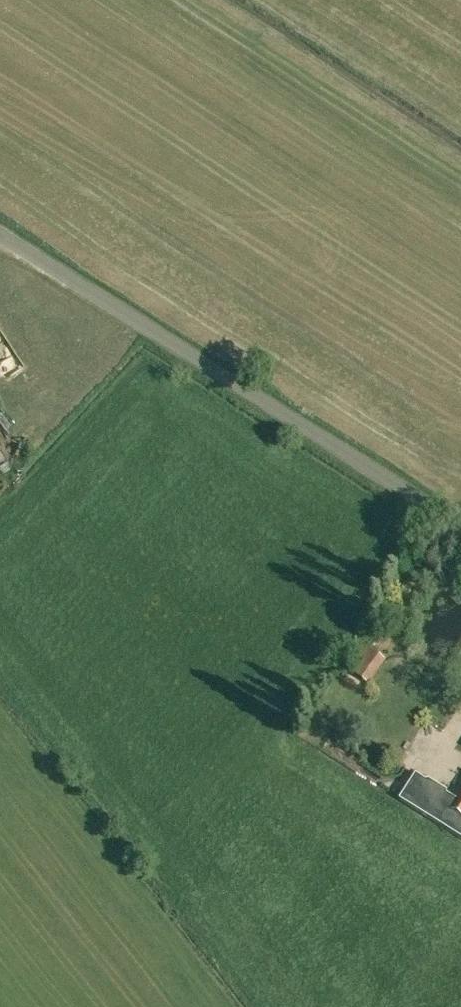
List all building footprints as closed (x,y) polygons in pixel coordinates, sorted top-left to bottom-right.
[(452,797),(447,794),(446,791),(429,780),(425,780),(415,774),(398,800),(460,838),(460,783),(452,797)]
